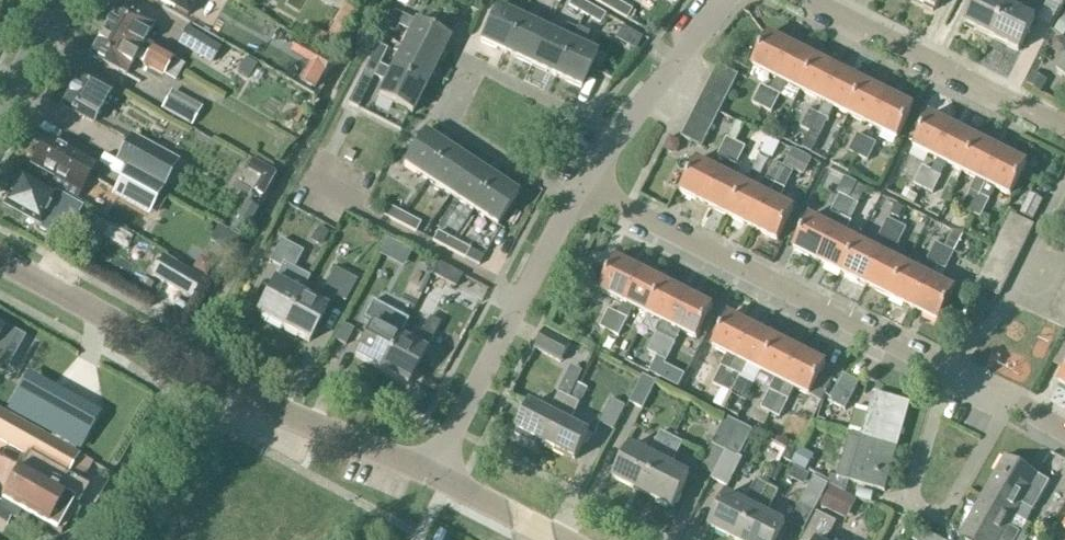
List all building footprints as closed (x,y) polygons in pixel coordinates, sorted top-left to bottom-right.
[(188,16),(196,0),(160,0),(188,16)] [(584,15),(589,5),(580,0),(571,0),(568,6),(584,15)] [(610,11),(615,1),(612,0),(596,0),(594,3),(610,11)] [(936,10),(941,0),(915,0),(936,10)] [(992,39),(1012,0),(997,0),(978,0),(966,25),(992,39)] [(992,39),(1019,52),(1035,19),(1019,11),(1025,0),(1012,0),(992,39)] [(630,10),(615,1),(610,11),(625,19),(630,10)] [(589,5),(584,15),(600,24),(605,14),(589,5)] [(104,32),(138,51),(152,26),(118,7),(104,32)] [(480,42),(505,54),(521,20),(496,8),(480,42)] [(409,34),(403,47),(437,64),(449,39),(393,11),(384,30),(382,35),(392,40),(398,28),(409,34)] [(598,30),(616,43),(626,30),(608,17),(598,30)] [(546,32),(521,20),(505,54),(530,66),(546,32)] [(187,28),(177,45),(211,66),(222,49),(187,28)] [(138,51),(104,32),(90,56),(125,76),(138,51)] [(572,43),(546,32),(530,66),(556,78),(572,43)] [(752,67),(776,79),(793,47),(769,35),(752,67)] [(597,55),(572,43),(556,78),(581,89),(597,55)] [(153,45),(147,56),(179,74),(184,65),(173,60),(175,57),(153,45)] [(329,66),(294,46),(290,54),(309,64),(299,82),(315,90),(329,66)] [(377,46),(369,62),(378,66),(386,51),(377,46)] [(403,47),(390,72),(424,89),(437,64),(403,47)] [(801,91),(817,59),(793,47),(776,79),(801,91)] [(175,82),(179,74),(147,56),(141,66),(163,78),(164,77),(175,82)] [(801,91),(825,104),(841,71),(817,59),(801,91)] [(1057,71),(1064,77),(1064,60),(1057,71)] [(412,115),(424,89),(390,72),(369,62),(348,103),(357,108),(373,77),(385,83),(378,97),(412,115)] [(732,88),(738,76),(718,66),(712,78),(732,88)] [(835,109),(849,116),(866,83),(841,71),(825,104),(819,115),(810,133),(802,149),(812,155),(835,109)] [(111,91),(80,74),(62,107),(93,125),(111,91)] [(726,100),(732,88),(712,78),(706,90),(726,100)] [(873,128),(890,95),(866,83),(849,116),(873,128)] [(752,104),(762,109),(771,91),(761,86),(752,104)] [(720,112),(726,100),(706,90),(699,102),(720,112)] [(171,91),(160,111),(191,128),(203,108),(171,91)] [(781,96),(771,91),(762,109),(772,114),(781,96)] [(914,108),(890,95),(873,128),(898,140),(914,108)] [(720,112),(699,102),(693,114),(714,124),(720,112)] [(800,128),(810,133),(819,115),(809,110),(800,128)] [(714,124),(693,114),(687,126),(708,136),(714,124)] [(913,148),(938,160),(954,128),(930,115),(913,148)] [(736,143),(737,143),(745,127),(737,123),(728,139),(736,143)] [(702,148),(708,136),(687,126),(681,138),(702,148)] [(947,165),(962,173),(978,140),(954,128),(938,160),(932,172),(923,190),(933,194),(947,165)] [(403,165),(427,181),(447,149),(424,134),(403,165)] [(126,168),(164,190),(179,161),(131,135),(115,163),(126,168)] [(849,153),(858,158),(867,140),(858,135),(849,153)] [(727,161),(736,143),(728,139),(727,138),(717,157),(727,161)] [(46,140),(32,165),(55,178),(51,187),(75,201),(94,168),(79,159),(80,157),(62,146),(61,148),(46,140)] [(877,144),(867,140),(858,158),(867,162),(877,144)] [(976,180),(962,209),(972,214),(1003,152),(978,140),(962,173),(976,180)] [(746,148),(737,143),(736,143),(727,161),(737,166),(746,148)] [(427,181),(450,196),(471,164),(447,149),(427,181)] [(807,157),(793,149),(784,166),(799,173),(807,157)] [(1027,164),(1003,152),(972,214),(981,219),(995,189),(1011,197),(1027,164)] [(680,193),(705,205),(721,173),(697,160),(680,193)] [(729,218),(753,230),(785,168),(775,163),(760,193),(745,185),(729,218)] [(450,196),(473,211),(494,180),(471,164),(450,196)] [(914,185),(923,190),(932,172),(923,167),(914,185)] [(148,218),(164,190),(126,168),(110,197),(148,218)] [(794,173),(785,168),(753,230),(778,242),(794,210),(780,202),(794,173)] [(705,205),(729,218),(745,185),(721,173),(705,205)] [(56,199),(21,180),(7,206),(38,223),(36,228),(52,238),(59,226),(45,218),(56,199)] [(517,195),(494,180),(473,211),(497,227),(517,195)] [(847,180),(825,225),(810,218),(793,250),(818,262),(834,230),(840,218),(849,200),(857,185),(847,180)] [(1043,203),(1031,197),(1022,215),(1034,221),(1043,203)] [(382,216),(399,225),(404,215),(388,207),(382,216)] [(1004,229),(1027,240),(1034,226),(1011,214),(1004,229)] [(420,224),(404,215),(399,225),(415,233),(420,224)] [(888,242),(897,224),(888,219),(879,238),(888,242)] [(129,236),(102,221),(92,239),(118,255),(129,236)] [(897,224),(888,242),(898,247),(907,229),(897,224)] [(997,243),(1020,255),(1027,240),(1004,229),(997,243)] [(842,274),(858,242),(834,230),(818,262),(842,274)] [(432,243),(448,251),(453,241),(437,233),(432,243)] [(931,278),(914,311),(939,323),(955,290),(940,283),(962,239),(952,234),(945,248),(937,266),(936,266),(930,278),(931,278)] [(256,315),(283,329),(301,294),(309,278),(294,270),(303,253),(281,241),(269,263),(281,270),(276,280),(256,315)] [(470,250),(453,241),(448,251),(465,260),(470,250)] [(866,286),(882,254),(858,242),(842,274),(866,286)] [(990,257),(1013,269),(1020,255),(997,243),(990,257)] [(945,248),(936,244),(927,261),(936,266),(937,266),(945,248)] [(890,299),(906,266),(882,254),(866,286),(890,299)] [(164,256),(151,276),(191,300),(203,280),(164,256)] [(983,271),(1006,283),(1013,269),(990,257),(983,271)] [(599,291),(624,303),(641,271),(616,258),(599,291)] [(462,275),(438,263),(432,274),(456,287),(462,275)] [(931,278),(930,278),(906,266),(890,299),(914,311),(931,278)] [(301,294),(283,329),(309,343),(333,298),(345,304),(357,281),(334,269),(316,302),(301,294)] [(624,303),(648,316),(665,283),(641,271),(624,303)] [(1006,283),(983,271),(975,285),(999,297),(1006,283)] [(648,316),(672,328),(689,295),(665,283),(648,316)] [(1064,312),(1064,294),(1059,292),(1052,306),(1064,312)] [(689,295),(672,328),(697,340),(713,307),(689,295)] [(381,372),(400,336),(384,328),(398,302),(388,296),(374,322),(355,357),(381,372)] [(1052,306),(1046,320),(1064,330),(1064,312),(1052,306)] [(600,328),(609,333),(618,315),(609,310),(600,328)] [(618,315),(609,333),(619,337),(628,320),(618,315)] [(713,385),(722,389),(753,328),(729,315),(712,348),(728,356),(713,385)] [(415,345),(400,336),(381,372),(407,386),(426,352),(425,351),(440,324),(429,318),(415,345)] [(18,336),(6,329),(6,328),(0,325),(0,368),(18,336)] [(355,331),(344,325),(335,341),(347,347),(355,331)] [(761,373),(778,340),(753,328),(722,389),(732,395),(747,366),(761,373)] [(572,343),(545,329),(534,350),(561,364),(572,343)] [(657,357),(666,339),(657,334),(648,353),(657,357)] [(675,344),(666,339),(657,357),(667,362),(675,344)] [(761,409),(771,414),(802,352),(778,340),(761,373),(775,380),(761,409)] [(826,364),(802,352),(771,414),(780,419),(794,390),(810,397),(826,364)] [(829,403),(845,411),(860,383),(843,375),(829,403)] [(657,383),(643,376),(629,403),(643,410),(657,383)] [(66,399),(37,383),(19,415),(48,431),(66,399)] [(856,407),(848,434),(850,434),(861,438),(898,448),(910,404),(874,393),(869,411),(856,407)] [(570,399),(560,394),(550,413),(531,404),(514,437),(534,446),(537,441),(546,446),(570,399)] [(570,399),(546,446),(575,460),(589,433),(570,424),(580,405),(570,399)] [(626,407),(612,400),(600,424),(614,431),(626,407)] [(28,456),(66,478),(79,456),(0,411),(0,441),(28,456)] [(726,453),(739,424),(726,418),(712,446),(726,453)] [(753,431),(739,424),(726,453),(739,459),(753,431)] [(267,451),(280,456),(288,439),(274,433),(267,451)] [(614,480),(643,495),(672,438),(661,433),(649,456),(631,446),(614,480)] [(850,434),(837,479),(885,492),(898,448),(861,438),(850,434)] [(683,444),(672,438),(643,495),(673,510),(690,476),(672,467),(683,444)] [(725,452),(711,480),(727,488),(740,460),(725,452)] [(87,490),(66,478),(28,456),(20,470),(19,470),(1,501),(61,535),(87,490)] [(1005,457),(982,497),(1027,524),(1050,483),(1005,457)] [(828,485),(814,477),(800,505),(814,512),(828,485)] [(732,539),(741,539),(768,487),(757,481),(745,505),(727,495),(709,529),(732,539)] [(741,539),(778,539),(785,525),(767,516),(779,493),(768,487),(741,539)] [(831,488),(821,507),(840,517),(850,498),(831,488)] [(1027,524),(982,497),(959,537),(963,539),(1017,539),(1027,524)] [(836,523),(817,513),(804,539),(827,539),(836,523)]
